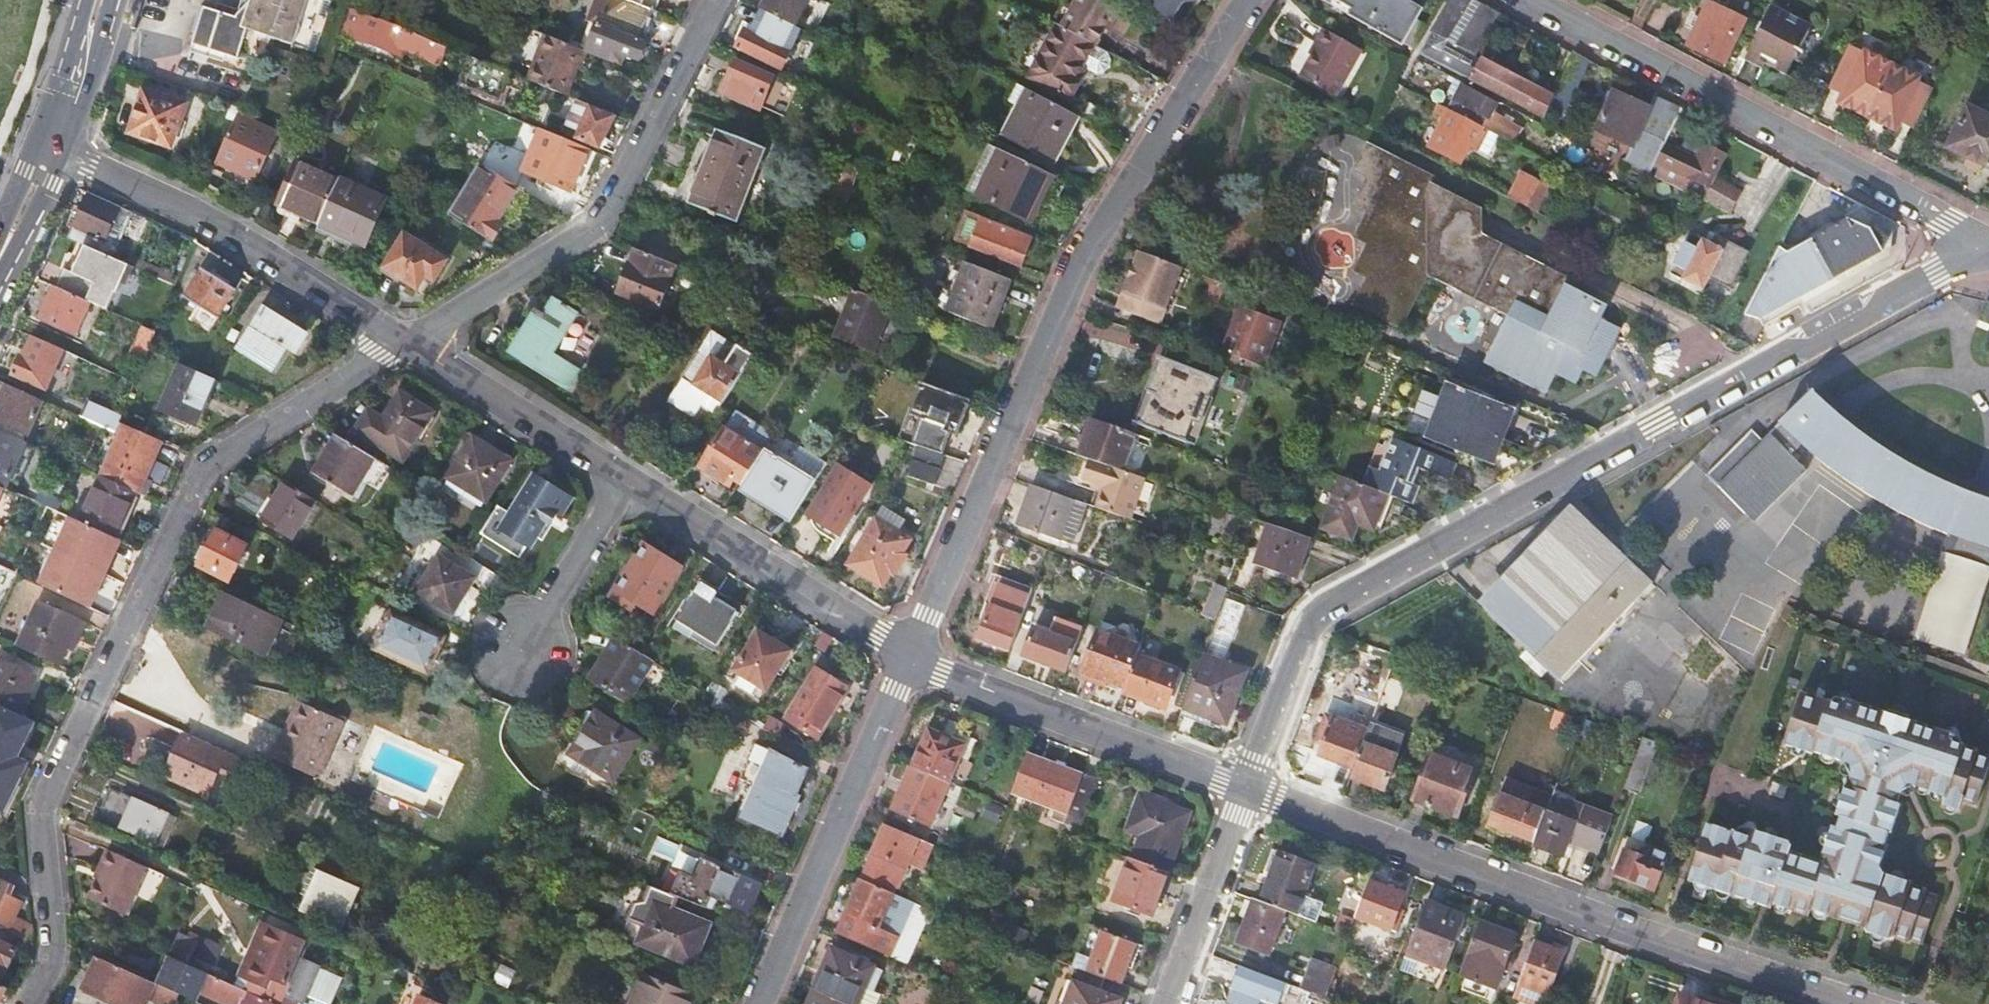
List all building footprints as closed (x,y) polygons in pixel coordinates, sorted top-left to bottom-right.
[(350,0),(250,0),(244,21),(205,8),(193,40),(238,59),(246,36),(252,38),(254,31),(332,56),(350,0)] [(587,51),(619,63),(624,53),(641,59),(646,44),(638,40),(650,10),(642,6),(625,0),(599,0),(590,22),(598,25),(587,51)] [(810,0),(769,0),(764,11),(797,27),(810,0)] [(1065,27),(1098,45),(1110,23),(1114,25),(1121,13),(1099,0),(1079,0),(1065,27)] [(1157,13),(1171,22),(1185,1),(1186,1),(1188,1),(1189,0),(1190,0),(1191,0),(1156,0),(1157,13)] [(1409,0),(1331,0),(1330,3),(1403,44),(1423,8),(1409,0)] [(1544,119),(1553,98),(1475,55),(1500,14),(1474,0),(1451,0),(1419,54),(1544,119)] [(1727,64),(1747,21),(1709,2),(1689,45),(1727,64)] [(1773,6),(1747,55),(1785,75),(1811,26),(1773,6)] [(356,10),(350,8),(346,19),(352,21),(356,10)] [(797,27),(764,11),(753,33),(748,30),(740,48),(784,69),(804,30),(797,27)] [(372,45),(373,40),(381,20),(364,13),(354,38),(372,45)] [(411,32),(381,20),(373,40),(403,52),(411,32)] [(1065,27),(1060,25),(1031,77),(1072,99),(1083,79),(1081,77),(1086,67),(1098,45),(1065,27)] [(1325,29),(1317,43),(1319,45),(1302,76),(1337,97),(1363,50),(1325,29)] [(443,57),(447,47),(425,38),(421,49),(443,57)] [(535,82),(569,96),(585,59),(550,45),(535,82)] [(1098,45),(1086,67),(1100,74),(1106,73),(1112,68),(1113,60),(1108,51),(1098,45)] [(1843,51),(1826,87),(1841,95),(1836,104),(1865,118),(1892,132),(1896,123),(1911,130),(1928,94),(1913,86),(1917,81),(1919,76),(1892,63),(1889,61),(1864,49),(1863,51),(1859,58),(1843,51)] [(1574,53),(1553,98),(1544,119),(1559,127),(1588,61),(1576,54),(1574,53)] [(527,79),(473,57),(464,80),(473,83),(471,88),(499,98),(505,85),(522,91),(527,79)] [(763,108),(778,76),(741,59),(725,93),(763,108)] [(1456,99),(1450,111),(1486,130),(1498,136),(1509,142),(1518,126),(1492,113),(1497,102),(1463,84),(1456,99)] [(1012,103),(1020,107),(1029,89),(1021,85),(1012,103)] [(1079,116),(1029,89),(1020,107),(1004,137),(1058,164),(1082,118),(1079,116)] [(186,103),(144,90),(130,133),(171,147),(186,103)] [(1591,144),(1623,161),(1650,174),(1656,162),(1669,137),(1683,111),(1671,105),(1655,99),(1650,108),(1615,93),(1594,139),(1591,144)] [(614,116),(579,101),(566,128),(578,134),(576,137),(581,139),(583,136),(600,144),(614,116)] [(1486,130),(1450,111),(1440,106),(1437,113),(1446,118),(1431,147),(1460,161),(1469,144),(1477,148),(1486,130)] [(1988,172),(1988,118),(1966,107),(1946,151),(1988,172)] [(276,133),(238,115),(216,162),(254,180),(276,133)] [(738,224),(765,148),(703,124),(675,198),(738,224)] [(589,148),(541,128),(523,171),(571,191),(589,148)] [(1674,139),(1669,137),(1656,162),(1709,189),(1727,155),(1706,145),(1697,162),(1670,148),(1674,139)] [(1352,271),(1365,278),(1351,305),(1399,328),(1425,274),(1506,314),(1484,360),(1546,392),(1556,372),(1576,383),(1583,369),(1597,376),(1620,329),(1601,319),(1607,305),(1568,284),(1570,278),(1482,233),(1481,209),(1432,184),(1434,177),(1366,144),(1352,170),(1365,177),(1352,204),(1365,211),(1352,237),(1364,244),(1352,271)] [(1032,222),(1055,176),(1001,151),(980,196),(1032,222)] [(297,161),(286,183),(293,187),(285,206),(320,222),(339,180),(297,161)] [(1627,180),(1641,187),(1673,203),(1680,191),(1672,187),(1672,186),(1650,174),(1623,161),(1616,174),(1627,180)] [(842,162),(824,208),(844,215),(852,193),(845,190),(855,167),(842,162)] [(481,164),(450,215),(492,240),(504,222),(500,220),(503,214),(513,221),(529,194),(481,164)] [(1526,206),(1538,181),(1521,173),(1509,198),(1526,206)] [(340,178),(339,180),(320,222),(319,224),(363,243),(384,199),(340,178)] [(1742,192),(1717,180),(1707,200),(1731,213),(1742,192)] [(278,202),(285,206),(293,187),(286,183),(278,202)] [(90,195),(71,239),(94,250),(100,252),(119,209),(90,195)] [(1890,233),(1898,218),(1859,199),(1851,215),(1890,233)] [(973,247),(984,218),(968,212),(957,241),(973,247)] [(1813,236),(1836,277),(1885,249),(1874,225),(1850,215),(1813,236)] [(984,218),(973,247),(1021,266),(1033,237),(984,218)] [(1709,276),(1718,281),(1733,243),(1715,233),(1710,244),(1690,233),(1671,273),(1703,289),(1709,276)] [(445,260),(405,234),(384,267),(416,287),(425,274),(433,279),(445,260)] [(1761,319),(1836,277),(1813,236),(1788,250),(1781,246),(1746,315),(1761,319)] [(80,282),(94,250),(71,239),(66,237),(62,246),(53,243),(43,267),(62,275),(56,287),(87,301),(93,288),(80,282)] [(1733,243),(1718,281),(1731,287),(1749,251),(1733,243)] [(659,309),(676,264),(635,249),(618,294),(659,309)] [(1168,290),(1177,267),(1140,253),(1117,309),(1159,325),(1172,292),(1168,290)] [(145,272),(118,260),(111,274),(139,286),(145,272)] [(993,329),(1012,280),(968,263),(948,312),(993,329)] [(210,331),(235,291),(203,271),(185,298),(202,308),(195,321),(210,331)] [(77,335),(91,302),(87,301),(56,287),(42,319),(77,335)] [(892,306),(857,292),(838,337),(862,347),(870,330),(881,334),(892,306)] [(526,336),(514,355),(565,388),(579,367),(552,351),(577,311),(556,297),(545,313),(536,307),(534,310),(535,310),(522,333),(526,336)] [(1988,302),(1988,301),(1981,319),(1988,322),(1988,302)] [(1263,365),(1279,320),(1239,306),(1222,350),(1263,365)] [(272,366),(285,346),(295,328),(264,308),(240,347),(272,366)] [(157,332),(144,326),(131,355),(146,361),(150,351),(157,332)] [(305,333),(295,328),(285,346),(293,351),(305,333)] [(715,329),(707,343),(716,349),(709,360),(711,361),(695,385),(697,387),(691,397),(718,414),(755,355),(715,329)] [(47,389),(63,351),(33,337),(24,358),(21,356),(13,375),(47,389)] [(677,388),(691,397),(697,387),(695,385),(711,361),(709,360),(716,349),(707,343),(677,388)] [(1165,343),(1156,367),(1169,372),(1173,363),(1204,374),(1210,359),(1165,343)] [(1219,379),(1204,374),(1173,363),(1169,372),(1156,367),(1146,391),(1150,393),(1140,422),(1190,440),(1197,421),(1203,423),(1219,379)] [(195,425),(216,379),(206,375),(181,364),(161,410),(195,425)] [(45,401),(9,385),(0,404),(0,420),(31,434),(45,401)] [(1451,386),(1445,399),(1430,438),(1479,457),(1489,437),(1497,440),(1509,410),(1473,394),(1474,392),(1459,387),(1458,388),(1451,386)] [(1406,428),(1430,438),(1445,399),(1421,390),(1406,428)] [(1980,497),(1930,475),(1897,457),(1868,438),(1841,415),(1814,391),(1763,442),(1753,432),(1707,476),(1756,526),(1811,472),(1799,460),(1811,448),(1832,466),(1854,482),(1856,483),(1918,519),(1944,530),(1950,533),(1944,550),(1988,565),(1988,499),(1980,497)] [(401,461),(431,412),(398,392),(379,423),(365,414),(353,431),(401,461)] [(960,426),(969,407),(954,401),(946,419),(960,426)] [(88,402),(81,418),(86,420),(102,427),(104,428),(115,433),(120,423),(122,418),(88,402)] [(737,412),(726,429),(763,452),(766,447),(774,435),(737,412)] [(1124,470),(1137,435),(1091,418),(1086,431),(1082,442),(1078,455),(1089,459),(1124,470)] [(99,434),(102,427),(86,420),(83,427),(99,434)] [(125,426),(103,477),(136,491),(139,492),(145,477),(161,442),(125,426)] [(763,452),(726,429),(702,466),(731,485),(735,477),(744,482),(745,480),(763,452)] [(5,488),(27,443),(0,431),(0,486),(5,488)] [(376,459),(336,434),(313,472),(353,497),(376,459)] [(1372,464),(1364,484),(1394,496),(1415,504),(1422,485),(1410,480),(1416,466),(1452,480),(1459,463),(1394,437),(1381,468),(1372,464)] [(486,502),(510,462),(472,438),(447,478),(486,502)] [(1142,469),(1148,440),(1136,438),(1130,466),(1142,469)] [(937,485),(946,454),(918,445),(909,475),(937,485)] [(774,507),(793,518),(817,479),(766,447),(763,452),(745,480),(753,485),(750,490),(774,505),(774,507)] [(1124,470),(1089,459),(1082,477),(1102,486),(1095,507),(1128,518),(1144,477),(1124,470)] [(839,533),(870,484),(840,465),(809,514),(839,533)] [(532,537),(536,539),(537,537),(542,539),(568,497),(534,476),(511,514),(498,507),(481,534),(520,557),(527,545),(532,537)] [(116,537),(136,491),(103,477),(83,523),(98,529),(116,537)] [(151,480),(145,477),(139,492),(145,495),(151,480)] [(1381,530),(1394,496),(1364,484),(1344,477),(1323,528),(1351,538),(1358,522),(1381,530)] [(294,539),(316,501),(287,482),(264,521),(294,539)] [(1058,539),(1072,499),(1032,485),(1018,525),(1058,539)] [(1561,685),(1656,587),(1573,507),(1477,605),(1546,670),(1561,685)] [(57,552),(70,523),(57,517),(43,545),(57,552)] [(97,595),(103,581),(98,579),(101,572),(104,565),(109,567),(116,554),(111,552),(118,538),(116,537),(98,529),(83,523),(75,519),(73,518),(70,523),(57,552),(40,586),(86,607),(92,593),(97,595)] [(902,551),(909,539),(877,520),(849,563),(854,567),(861,572),(861,571),(882,583),(890,571),(894,573),(905,554),(902,551)] [(1296,578),(1310,537),(1281,526),(1270,522),(1255,564),(1296,578)] [(248,547),(219,531),(201,565),(231,581),(248,547)] [(607,594),(623,604),(628,597),(636,602),(653,612),(682,566),(643,542),(642,545),(645,547),(630,569),(627,568),(628,566),(626,565),(607,594)] [(1944,550),(1942,549),(1913,635),(1963,653),(1988,580),(1988,565),(1944,550)] [(455,605),(459,608),(477,577),(439,554),(415,592),(450,614),(455,605)] [(1010,650),(1032,589),(997,576),(986,602),(991,605),(979,638),(1010,650)] [(718,594),(700,584),(675,625),(715,649),(738,613),(715,598),(718,594)] [(90,609),(97,595),(92,593),(86,607),(90,609)] [(274,615),(224,593),(207,629),(256,652),(274,615)] [(1232,639),(1246,603),(1231,597),(1217,633),(1232,639)] [(19,648),(59,667),(81,622),(41,603),(19,648)] [(429,672),(446,636),(393,612),(376,648),(429,672)] [(274,615),(256,652),(264,656),(282,619),(274,615)] [(1024,654),(1066,670),(1081,626),(1056,617),(1050,632),(1035,627),(1024,654)] [(1098,630),(1140,645),(1144,636),(1101,620),(1098,630)] [(1098,630),(1082,670),(1107,679),(1125,686),(1137,654),(1140,645),(1098,630)] [(735,671),(766,689),(790,652),(759,633),(735,671)] [(628,701),(653,660),(641,653),(616,638),(590,679),(628,701)] [(1179,670),(1137,654),(1125,686),(1123,691),(1165,707),(1179,670)] [(1203,655),(1184,706),(1198,711),(1196,719),(1210,724),(1213,717),(1226,722),(1245,671),(1203,655)] [(18,714),(36,678),(0,661),(0,706),(18,714)] [(816,737),(843,694),(830,686),(834,678),(819,668),(786,718),(816,737)] [(1105,684),(1107,679),(1082,670),(1080,675),(1105,684)] [(1907,790),(1903,781),(1911,778),(1914,786),(1918,784),(1933,789),(1932,792),(1948,797),(1946,805),(1960,809),(1964,800),(1978,804),(1988,771),(1988,756),(1980,753),(1979,750),(1966,746),(1962,738),(1913,721),(1911,717),(1892,711),(1888,714),(1840,699),(1830,703),(1803,694),(1786,746),(1814,756),(1815,753),(1845,764),(1853,779),(1850,788),(1847,787),(1838,816),(1842,818),(1838,831),(1833,830),(1824,858),(1828,860),(1827,865),(1790,853),(1793,843),(1744,828),(1735,832),(1708,824),(1689,881),(1749,900),(1771,908),(1773,903),(1809,915),(1811,909),(1840,918),(1842,912),(1846,914),(1850,915),(1849,921),(1867,927),(1869,932),(1890,939),(1896,937),(1909,941),(1910,938),(1924,943),(1940,894),(1928,890),(1929,887),(1914,882),(1914,880),(1887,871),(1884,864),(1890,844),(1888,843),(1893,830),(1895,830),(1904,802),(1901,801),(1903,792),(1907,790)] [(318,713),(319,711),(303,704),(295,721),(312,728),(318,713)] [(640,738),(596,711),(569,753),(613,780),(640,738)] [(316,780),(326,760),(317,755),(324,739),(329,741),(338,723),(318,713),(312,728),(295,721),(293,725),(297,727),(290,742),(285,740),(281,738),(271,759),(316,780)] [(1354,767),(1368,730),(1325,715),(1318,736),(1323,738),(1321,744),(1318,754),(1354,767)] [(0,721),(0,775),(9,779),(30,735),(0,721)] [(1370,724),(1368,730),(1354,767),(1351,776),(1385,789),(1405,737),(1370,724)] [(927,726),(910,764),(948,781),(950,782),(966,743),(927,726)] [(237,779),(244,760),(184,733),(164,775),(207,794),(218,770),(237,779)] [(1658,742),(1643,737),(1623,789),(1638,795),(1658,742)] [(780,754),(771,750),(743,817),(784,834),(799,795),(795,793),(807,768),(780,755),(780,754)] [(1082,772),(1026,752),(1011,794),(1049,807),(1052,801),(1070,808),(1082,774),(1082,772)] [(1428,753),(1411,799),(1457,816),(1473,770),(1428,753)] [(929,827),(948,781),(910,764),(891,810),(929,827)] [(277,785),(281,777),(274,773),(270,781),(277,785)] [(1097,779),(1082,774),(1070,808),(1061,831),(1076,836),(1097,779)] [(281,777),(277,785),(290,791),(294,782),(281,777)] [(169,814),(110,787),(97,816),(156,843),(169,814)] [(1504,830),(1535,842),(1547,810),(1499,793),(1487,827),(1503,833),(1504,830)] [(1140,834),(1131,857),(1167,870),(1189,812),(1139,794),(1126,829),(1140,834)] [(1547,810),(1535,842),(1534,845),(1562,856),(1575,821),(1547,810)] [(932,844),(885,824),(864,874),(862,879),(893,893),(895,887),(897,888),(907,865),(921,870),(932,844)] [(1655,891),(1670,855),(1649,847),(1645,857),(1624,849),(1614,875),(1655,891)] [(699,872),(702,851),(683,849),(680,869),(699,872)] [(128,914),(148,868),(108,850),(100,866),(103,868),(88,897),(128,914)] [(1295,914),(1302,895),(1313,865),(1284,854),(1277,875),(1271,872),(1260,901),(1284,910),(1295,914)] [(1152,913),(1167,870),(1131,857),(1129,857),(1114,899),(1152,913)] [(703,880),(713,884),(721,867),(711,862),(703,880)] [(760,883),(721,867),(713,884),(709,894),(748,911),(760,883)] [(342,929),(359,892),(316,871),(306,893),(312,896),(305,913),(342,929)] [(0,880),(0,929),(25,942),(32,926),(15,917),(22,901),(11,895),(15,886),(1,879),(0,880)] [(889,956),(913,901),(893,893),(862,879),(838,934),(889,956)] [(1369,881),(1356,917),(1391,930),(1404,893),(1369,881)] [(673,908),(678,897),(650,887),(644,901),(635,902),(625,927),(630,934),(627,939),(694,965),(710,924),(673,908)] [(1302,895),(1295,914),(1316,921),(1319,910),(1314,900),(1302,895)] [(1260,901),(1254,899),(1238,942),(1268,953),(1284,910),(1260,901)] [(1465,916),(1425,901),(1406,953),(1446,967),(1465,916)] [(1515,934),(1479,921),(1459,975),(1496,989),(1504,968),(1509,970),(1514,955),(1508,953),(1515,934)] [(240,975),(249,979),(271,929),(261,924),(240,975)] [(182,927),(171,951),(213,970),(224,945),(182,927)] [(1091,957),(1102,931),(1090,927),(1080,953),(1091,957)] [(271,929),(249,979),(266,987),(261,999),(273,1003),(279,1003),(288,986),(284,984),(302,943),(289,938),(289,936),(271,929)] [(1135,943),(1102,931),(1091,957),(1080,953),(1075,966),(1105,978),(1119,983),(1135,943)] [(1533,941),(1517,983),(1546,994),(1562,952),(1533,941)] [(0,986),(18,952),(0,943),(0,985),(0,986)] [(815,990),(847,1003),(858,1003),(875,967),(833,948),(815,990)] [(169,957),(157,984),(171,990),(180,995),(191,1000),(195,1001),(199,992),(226,1003),(240,1003),(245,991),(229,984),(169,957)] [(1326,997),(1337,967),(1312,958),(1301,987),(1326,997)] [(157,984),(99,961),(86,990),(118,1003),(143,1003),(146,997),(150,999),(157,984)] [(306,997),(318,970),(300,962),(281,1003),(303,1003),(306,997)] [(1284,981),(1234,963),(1222,997),(1243,1003),(1275,1003),(1284,981)] [(1120,1000),(1100,992),(1105,978),(1075,966),(1070,980),(1069,980),(1061,1000),(1067,1002),(1066,1003),(1119,1003),(1120,1000)] [(875,967),(858,1003),(869,1003),(883,971),(875,967)] [(354,978),(339,973),(336,985),(350,989),(354,978)] [(644,976),(632,1003),(684,1003),(688,994),(644,976)] [(150,999),(163,1003),(175,1003),(180,995),(171,990),(157,984),(150,999)] [(815,990),(809,1003),(847,1003),(815,990)] [(261,999),(258,997),(245,991),(240,1003),(273,1003),(261,999)] [(1675,1003),(1711,1003),(1678,993),(1675,1003)]
